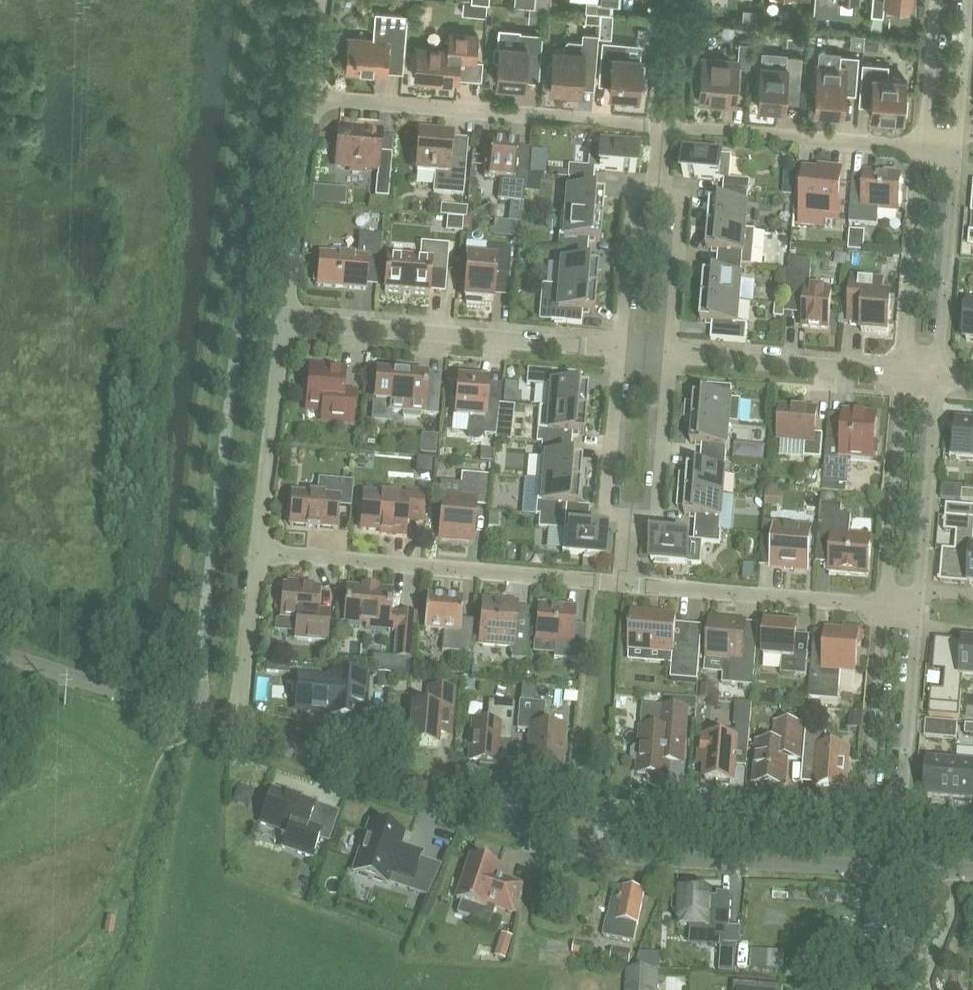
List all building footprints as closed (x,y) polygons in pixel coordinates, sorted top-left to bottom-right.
[(872,14),(884,15),(885,0),(913,3),(913,0),(873,0),(872,14)] [(586,11),(587,11),(597,12),(598,2),(586,1),(586,11)] [(477,2),(476,15),(486,16),(487,3),(477,2)] [(815,2),(814,13),(830,15),(831,4),(815,2)] [(530,6),(529,21),(544,22),(545,8),(530,6)] [(601,12),(597,12),(587,11),(586,21),(600,22),(601,12)] [(386,74),(387,70),(388,52),(404,53),(404,61),(403,61),(403,62),(403,70),(402,70),(402,71),(403,71),(405,54),(408,14),(406,14),(406,15),(407,16),(406,26),(401,25),(402,14),(376,12),(373,39),(349,37),(346,71),(386,74)] [(600,28),(599,36),(611,37),(612,29),(600,28)] [(808,31),(795,30),(793,46),(807,48),(808,31)] [(526,62),(540,63),(543,34),(519,31),(518,45),(500,44),(500,46),(495,46),(494,59),(498,60),(496,83),(524,86),(526,62)] [(460,58),(476,59),(478,35),(450,32),(448,49),(417,46),(415,76),(419,77),(418,80),(420,82),(435,83),(437,81),(437,78),(458,80),(460,58)] [(582,68),(596,69),(599,34),(584,33),(583,41),(569,40),(566,42),(566,49),(554,48),(553,60),(549,63),(548,72),(551,76),(550,88),(580,90),(582,68)] [(851,46),(864,47),(864,34),(852,34),(851,46)] [(866,35),(865,48),(878,49),(879,36),(866,35)] [(613,65),(611,84),(610,93),(638,95),(639,79),(644,80),(646,61),(641,61),(641,57),(625,56),(627,42),(603,40),(601,64),(613,65)] [(703,57),(703,58),(699,101),(735,104),(738,65),(750,66),(752,43),(740,41),(738,60),(703,57)] [(842,113),(844,92),(845,85),(857,86),(859,55),(841,54),(840,66),(818,64),(814,110),(842,113)] [(784,108),(785,102),(786,86),(800,87),(803,56),(788,55),(787,66),(761,64),(758,106),(784,108)] [(873,87),(871,105),(870,115),(902,118),(903,112),(907,112),(908,99),(904,99),(905,78),(888,76),(889,64),(863,62),(861,86),(873,87)] [(378,170),(378,178),(376,198),(388,199),(392,155),(380,154),(382,132),(339,128),(337,148),(334,148),(333,160),(336,161),(336,167),(351,168),(351,170),(363,172),(364,169),(378,170)] [(452,138),(442,137),(420,135),(419,150),(414,150),(413,166),(417,166),(417,172),(435,174),(434,193),(463,196),(466,161),(450,160),(452,138)] [(516,166),(518,148),(518,144),(493,142),(493,141),(492,141),(490,159),(486,159),(486,158),(483,178),(484,178),(484,177),(500,179),(498,201),(523,204),(528,168),(516,166)] [(569,166),(568,178),(594,180),(595,168),(599,169),(599,170),(635,173),(637,148),(632,148),(633,144),(634,144),(634,143),(618,141),(618,143),(619,143),(619,147),(590,144),(588,167),(569,166)] [(705,150),(706,150),(706,149),(690,147),(690,149),(691,149),(691,153),(685,152),(683,177),(724,180),(723,191),(749,193),(751,181),(729,179),(731,156),(704,154),(705,150)] [(813,155),(811,173),(798,172),(800,154),(799,153),(796,187),(795,196),(793,227),(807,228),(807,227),(794,226),(795,211),(801,212),(800,223),(822,225),(823,214),(835,216),(836,202),(838,203),(841,171),(820,169),(819,174),(812,174),(813,155)] [(864,195),(852,194),(849,224),(878,226),(879,210),(898,211),(901,176),(897,175),(897,173),(885,172),(885,174),(865,173),(864,195)] [(593,193),(594,180),(568,178),(567,179),(569,179),(566,214),(561,213),(561,214),(602,218),(604,194),(593,193)] [(788,186),(783,189),(783,195),(795,196),(796,187),(788,186)] [(711,203),(709,226),(745,230),(748,194),(749,194),(749,193),(723,191),(722,204),(711,203)] [(600,241),(602,218),(561,214),(558,250),(588,252),(589,240),(600,241)] [(707,250),(712,250),(718,251),(717,263),(742,265),(745,230),(709,226),(707,250)] [(365,290),(365,285),(367,267),(379,269),(382,237),(359,235),(357,258),(320,255),(319,269),(314,269),(313,282),(318,283),(318,286),(365,290)] [(420,263),(405,262),(406,258),(390,256),(390,260),(387,260),(385,292),(429,296),(430,274),(447,275),(449,245),(421,243),(420,263)] [(495,277),(509,279),(511,249),(487,247),(486,259),(469,257),(465,299),(467,299),(466,304),(481,305),(482,300),(493,301),(495,277)] [(598,266),(593,265),(587,265),(588,252),(558,250),(563,251),(560,286),(596,289),(598,266)] [(804,306),(803,315),(802,327),(810,327),(810,328),(820,329),(820,328),(828,329),(831,291),(823,290),(823,289),(814,288),(813,289),(809,289),(812,261),(790,259),(786,304),(804,306)] [(705,275),(703,298),(739,301),(742,265),(717,263),(716,276),(705,275)] [(776,276),(775,286),(787,287),(788,270),(781,270),(780,276),(776,276)] [(849,322),(863,323),(862,332),(888,335),(891,297),(881,296),(883,280),(852,278),(849,322)] [(596,289),(560,286),(546,285),(545,297),(553,298),(551,322),(582,324),(583,312),(594,313),(596,289)] [(701,322),(706,322),(712,323),(711,340),(746,343),(748,324),(738,323),(739,301),(703,298),(701,322)] [(972,342),(972,305),(970,305),(969,305),(965,305),(965,303),(964,303),(961,334),(962,334),(962,333),(967,334),(966,341),(972,342)] [(774,317),(784,318),(785,305),(776,304),(774,317)] [(306,409),(322,411),(321,420),(353,423),(355,394),(344,393),(345,371),(339,370),(339,368),(312,365),(312,368),(309,368),(309,378),(306,378),(302,381),(302,389),(304,392),(307,393),(306,409)] [(588,388),(582,387),(577,387),(578,374),(527,370),(526,385),(547,386),(545,408),(586,411),(588,388)] [(419,419),(420,414),(424,414),(427,378),(411,376),(411,373),(394,371),(393,375),(377,374),(375,402),(391,403),(390,411),(404,412),(404,417),(419,419)] [(453,416),(452,432),(468,433),(469,437),(472,440),(475,441),(479,441),(482,438),(484,435),(491,436),(495,436),(499,406),(486,405),(487,387),(488,384),(488,383),(485,383),(479,382),(459,381),(459,385),(454,384),(453,400),(457,400),(457,402),(456,417),(453,416)] [(695,397),(693,420),(729,423),(732,387),(707,385),(706,398),(695,397)] [(495,436),(495,439),(510,440),(514,406),(499,404),(499,406),(495,436)] [(584,435),(586,411),(545,408),(549,409),(547,444),(542,443),(542,444),(572,446),(573,434),(584,435)] [(817,411),(781,408),(778,440),(805,442),(804,458),(821,459),(823,435),(815,434),(817,411)] [(845,413),(845,415),(843,436),(827,435),(822,491),(845,493),(846,485),(847,485),(849,458),(873,460),(873,455),(877,455),(878,443),(874,443),(877,416),(873,416),(873,412),(862,411),(861,415),(845,413)] [(729,423),(693,420),(691,444),(702,445),(701,457),(726,459),(729,423)] [(959,423),(959,431),(954,430),(954,429),(953,429),(950,460),(952,460),(952,458),(957,459),(956,459),(972,461),(972,424),(959,423)] [(421,434),(419,454),(436,456),(438,436),(421,434)] [(572,446),(542,444),(539,479),(580,483),(582,459),(571,458),(572,446)] [(689,468),(687,492),(723,495),(726,459),(701,457),(700,469),(689,468)] [(415,473),(431,474),(432,460),(416,459),(415,473)] [(487,507),(491,477),(462,474),(460,498),(443,497),(440,539),(472,542),(475,506),(487,507)] [(580,483),(539,479),(536,515),(566,517),(567,506),(578,506),(580,483)] [(328,497),(317,496),(293,494),(292,507),(289,509),(288,520),(290,523),(290,526),(336,530),(338,506),(350,507),(353,483),(329,481),(328,497)] [(962,490),(962,500),(972,501),(972,491),(962,490)] [(696,516),(695,529),(721,531),(720,531),(723,495),(687,492),(685,515),(696,516)] [(823,494),(823,499),(825,503),(829,503),(834,500),(834,496),(831,493),(826,492),(823,494)] [(407,498),(385,497),(364,495),(363,512),(360,512),(358,525),(362,525),(361,530),(396,533),(396,535),(405,536),(406,521),(422,522),(424,494),(407,493),(407,498)] [(821,504),(818,543),(832,544),(830,572),(867,575),(871,537),(849,535),(851,516),(841,515),(842,505),(821,504)] [(970,584),(972,548),(972,507),(947,505),(944,532),(946,532),(946,531),(957,532),(955,551),(944,550),(943,550),(940,582),(960,584),(960,585),(961,585),(961,584),(970,584)] [(565,529),(566,517),(536,515),(539,516),(538,528),(564,530),(562,553),(585,555),(584,559),(583,559),(583,561),(599,562),(599,561),(598,561),(598,557),(603,557),(605,533),(565,529)] [(764,520),(762,544),(774,545),(772,567),(807,570),(811,528),(776,525),(776,521),(764,520)] [(720,544),(721,531),(695,529),(694,541),(720,544)] [(655,565),(655,567),(671,568),(671,567),(670,567),(670,563),(688,564),(690,540),(653,537),(651,561),(657,561),(656,566),(655,565)] [(327,642),(330,613),(318,612),(320,589),(301,588),(301,585),(288,583),(288,587),(284,586),(283,595),(279,595),(276,598),(275,609),(277,612),(281,613),(281,618),(297,620),(295,640),(327,642)] [(376,590),(366,589),(364,589),(363,591),(348,589),(345,621),(388,625),(387,629),(398,630),(395,658),(411,659),(415,615),(399,614),(399,615),(390,615),(391,593),(376,592),(376,590)] [(427,596),(424,630),(444,632),(442,652),(470,654),(473,622),(461,621),(463,599),(427,596)] [(531,609),(530,609),(528,633),(515,631),(517,604),(483,601),(479,645),(512,648),(511,659),(526,660),(531,609)] [(581,662),(584,635),(573,634),(575,609),(555,607),(555,605),(543,603),(543,606),(539,606),(536,642),(555,643),(554,659),(581,662)] [(698,681),(701,646),(675,644),(677,615),(676,614),(676,617),(632,614),(633,611),(631,611),(630,627),(629,627),(629,630),(630,630),(627,658),(629,658),(630,648),(673,652),(671,678),(698,681)] [(753,687),(757,644),(743,643),(745,623),(711,620),(708,658),(731,660),(729,685),(753,687)] [(795,653),(796,635),(797,627),(784,626),(784,622),(771,621),(771,625),(767,625),(764,657),(782,658),(781,674),(807,676),(808,654),(795,653)] [(827,630),(826,632),(825,651),(813,651),(809,698),(838,701),(841,671),(855,672),(857,646),(860,644),(861,633),(859,630),(844,629),(841,631),(827,630)] [(955,640),(935,638),(933,671),(945,672),(943,690),(931,689),(929,715),(959,718),(963,677),(962,677),(965,641),(956,640),(956,639),(955,639),(955,640)] [(963,677),(972,678),(972,642),(965,641),(962,677),(963,677)] [(380,656),(379,668),(405,671),(406,660),(380,656)] [(267,663),(266,672),(274,673),(275,664),(267,663)] [(470,667),(469,678),(480,678),(481,668),(470,667)] [(391,674),(390,674),(378,673),(376,688),(390,689),(391,674)] [(327,717),(330,717),(363,720),(366,679),(330,676),(330,680),(299,677),(296,710),(327,713),(327,717)] [(521,684),(520,692),(532,693),(533,685),(521,684)] [(701,684),(700,698),(713,699),(714,697),(714,690),(714,685),(701,684)] [(449,737),(451,719),(453,691),(430,689),(428,709),(414,707),(411,745),(436,747),(438,736),(449,737)] [(560,768),(562,755),(565,753),(566,743),(563,741),(564,728),(547,727),(543,722),(545,703),(520,701),(517,730),(531,731),(529,765),(560,768)] [(499,742),(511,743),(514,704),(489,702),(487,723),(473,722),(469,762),(479,763),(479,765),(493,767),(493,764),(497,764),(499,742)] [(726,702),(726,724),(743,724),(743,703),(726,702)] [(682,764),(683,757),(687,709),(664,708),(664,709),(666,709),(665,730),(642,728),(640,747),(636,747),(632,750),(632,758),(635,762),(639,762),(638,774),(668,777),(669,763),(682,764)] [(850,711),(848,727),(862,729),(864,712),(850,711)] [(958,724),(926,721),(924,736),(957,740),(958,724)] [(758,743),(755,784),(784,787),(786,758),(800,759),(802,726),(776,723),(775,745),(758,743)] [(972,735),(972,725),(966,724),(965,735),(972,735)] [(733,783),(735,766),(736,750),(748,751),(750,727),(737,726),(736,732),(719,731),(718,739),(701,738),(699,764),(707,765),(705,780),(717,781),(716,786),(730,787),(731,783),(733,783)] [(816,770),(815,784),(815,787),(845,789),(846,778),(851,775),(851,767),(848,762),(849,749),(837,749),(837,745),(835,742),(826,741),(827,733),(806,731),(803,765),(813,766),(816,770)] [(945,800),(951,800),(955,760),(954,759),(954,764),(931,762),(931,763),(926,762),(926,760),(925,760),(922,792),(924,792),(924,791),(928,791),(928,798),(945,800)] [(955,760),(951,800),(972,802),(972,761),(955,760)] [(308,825),(314,808),(315,805),(272,790),(260,824),(288,833),(282,849),(297,854),(312,859),(322,830),(308,825)] [(413,881),(420,859),(422,854),(407,849),(406,851),(399,849),(400,847),(404,834),(370,823),(353,873),(387,884),(390,874),(413,881)] [(485,904),(495,907),(512,913),(521,885),(502,879),(501,880),(494,878),(498,866),(471,857),(456,900),(483,909),(485,904)] [(674,890),(673,911),(681,912),(681,926),(691,926),(690,932),(711,933),(711,948),(721,949),(719,974),(734,974),(738,945),(739,945),(741,929),(730,928),(731,894),(717,893),(717,898),(709,897),(709,892),(700,892),(700,890),(698,890),(698,885),(686,885),(686,889),(683,889),(683,891),(674,890)] [(614,886),(611,901),(605,937),(634,943),(644,892),(614,886)] [(895,933),(893,933),(895,916),(897,916),(897,914),(896,913),(898,899),(887,897),(887,896),(883,895),(883,897),(870,895),(865,929),(880,931),(876,956),(873,956),(865,976),(879,981),(893,954),(895,933)] [(512,938),(501,934),(494,957),(505,960),(512,938)] [(593,945),(575,942),(572,954),(590,957),(593,945)] [(610,962),(629,965),(631,956),(632,952),(613,948),(610,962)] [(785,951),(768,950),(767,968),(784,969),(785,951)] [(745,967),(761,968),(761,951),(746,951),(745,967)] [(808,958),(795,955),(792,970),(811,974),(813,965),(807,964),(808,958)] [(657,971),(638,971),(627,970),(626,989),(658,989),(659,971),(657,971)]
